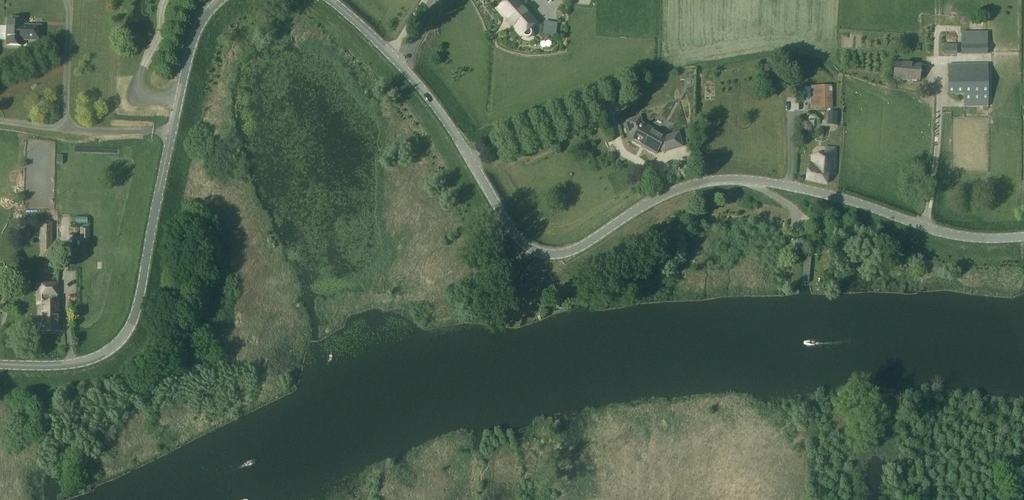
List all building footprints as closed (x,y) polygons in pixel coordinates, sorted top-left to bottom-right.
[(498,8),(505,17),(503,21),(510,28),(514,26),(522,36),(524,37),(526,38),(528,38),(530,38),(531,36),(532,34),(532,32),(532,30),(530,29),(536,23),(515,0),(507,0),(498,8)] [(41,27),(23,26),(23,20),(8,20),(7,29),(9,29),(9,36),(7,36),(7,45),(22,46),(23,39),(29,39),(29,40),(40,41),(41,27)] [(545,34),(558,35),(560,22),(546,21),(545,34)] [(988,32),(962,32),(962,46),(962,55),(988,55),(988,52),(988,45),(988,32)] [(957,44),(944,44),(944,55),(957,55),(957,44)] [(895,63),(894,78),(920,81),(921,65),(895,63)] [(988,64),(948,64),(948,95),(964,95),(964,107),(988,106),(988,64)] [(772,65),(764,66),(765,76),(774,75),(772,65)] [(832,109),(832,108),(832,86),(811,87),(812,109),(832,109)] [(828,111),(828,120),(837,121),(838,112),(828,111)] [(665,137),(642,124),(640,118),(627,121),(630,133),(635,136),(632,141),(656,154),(659,149),(664,152),(682,147),(678,133),(665,137)] [(808,163),(806,179),(827,184),(829,174),(836,175),(836,148),(826,147),(825,157),(812,155),(811,164),(808,163)] [(41,223),(40,258),(57,258),(57,246),(53,246),(53,223),(41,223)] [(90,242),(90,237),(90,227),(81,226),(80,242),(90,242)] [(23,233),(23,234),(23,236),(24,237),(25,238),(26,238),(28,239),(29,238),(30,238),(31,237),(32,235),(32,234),(32,233),(31,231),(30,230),(29,230),(28,230),(26,230),(25,230),(24,231),(23,233)] [(811,258),(804,257),(801,283),(808,284),(811,258)] [(60,292),(42,292),(42,306),(42,331),(60,331),(59,304),(60,304),(60,292)] [(563,308),(561,300),(554,302),(556,310),(563,308)]
